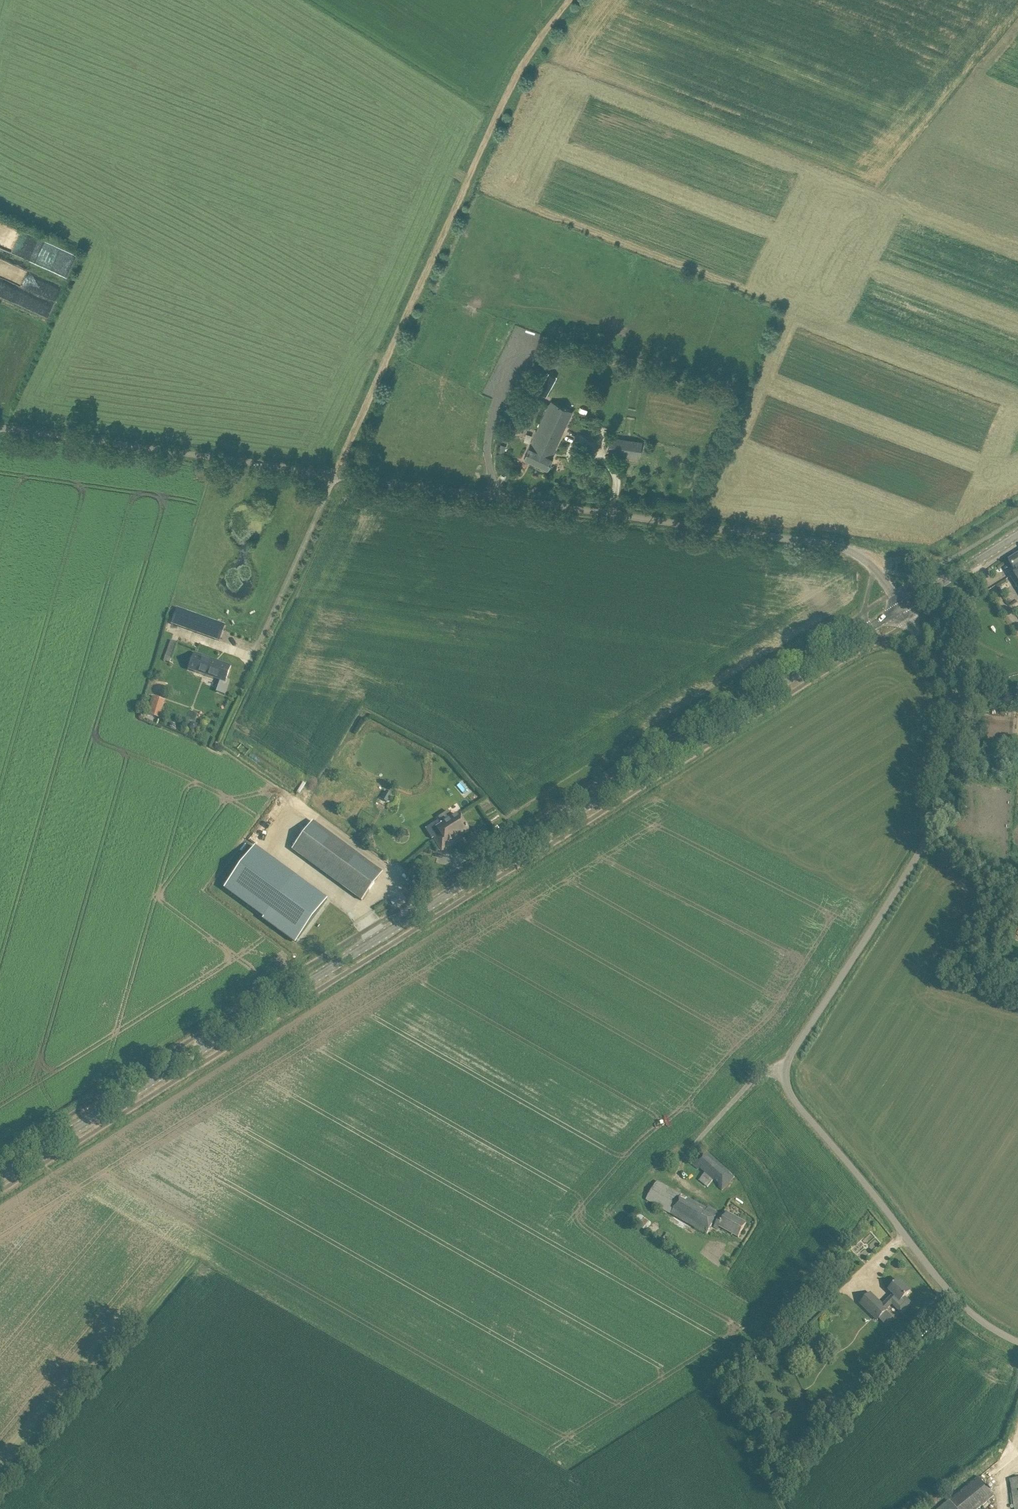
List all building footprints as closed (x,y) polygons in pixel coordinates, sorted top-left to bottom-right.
[(531,444),(524,458),(547,469),(553,454),(573,411),(553,402),(551,401),(549,404),(531,444)] [(633,456),(639,457),(642,442),(611,437),(610,449),(634,453),(633,456)] [(1009,560),(1016,573),(1011,576),(1017,588),(1017,554),(1009,560)] [(173,621),(172,623),(210,637),(219,641),(221,635),(223,630),(225,625),(216,622),(177,608),(173,621)] [(164,660),(170,663),(177,643),(171,640),(164,660)] [(190,663),(188,670),(220,681),(216,692),(217,692),(224,695),(225,695),(229,682),(230,681),(226,680),(231,666),(218,661),(214,659),(194,652),(194,653),(190,663)] [(147,714),(159,717),(164,700),(152,697),(147,714)] [(440,819),(425,828),(432,839),(433,838),(434,838),(435,839),(436,841),(442,850),(455,842),(454,839),(460,835),(468,830),(462,821),(458,815),(443,824),(441,821),(440,819)] [(383,872),(313,821),(292,849),(362,901),(383,872)] [(255,846),(224,888),(263,918),(296,942),(327,900),(294,876),(255,846)] [(701,1169),(719,1185),(719,1187),(722,1190),(734,1177),(705,1150),(692,1164),(698,1169),(701,1169)] [(682,1194),(657,1181),(646,1200),(671,1214),(682,1194)] [(708,1207),(708,1209),(682,1194),(671,1214),(707,1234),(719,1213),(708,1207)] [(714,1227),(718,1229),(719,1227),(738,1238),(747,1223),(727,1212),(723,1219),(720,1217),(714,1227)] [(640,1215),(634,1223),(644,1231),(650,1224),(640,1215)] [(860,1304),(878,1320),(888,1310),(887,1309),(892,1304),(901,1312),(910,1302),(905,1297),(910,1291),(898,1280),(889,1290),(893,1294),(883,1305),(870,1293),(863,1300),(860,1304)] [(769,1417),(774,1425),(784,1419),(778,1411),(769,1417)] [(938,1508),(978,1508),(994,1495),(978,1476),(938,1508)] [(1015,1508),(1017,1508),(1017,1478),(1010,1479),(1015,1508)]
